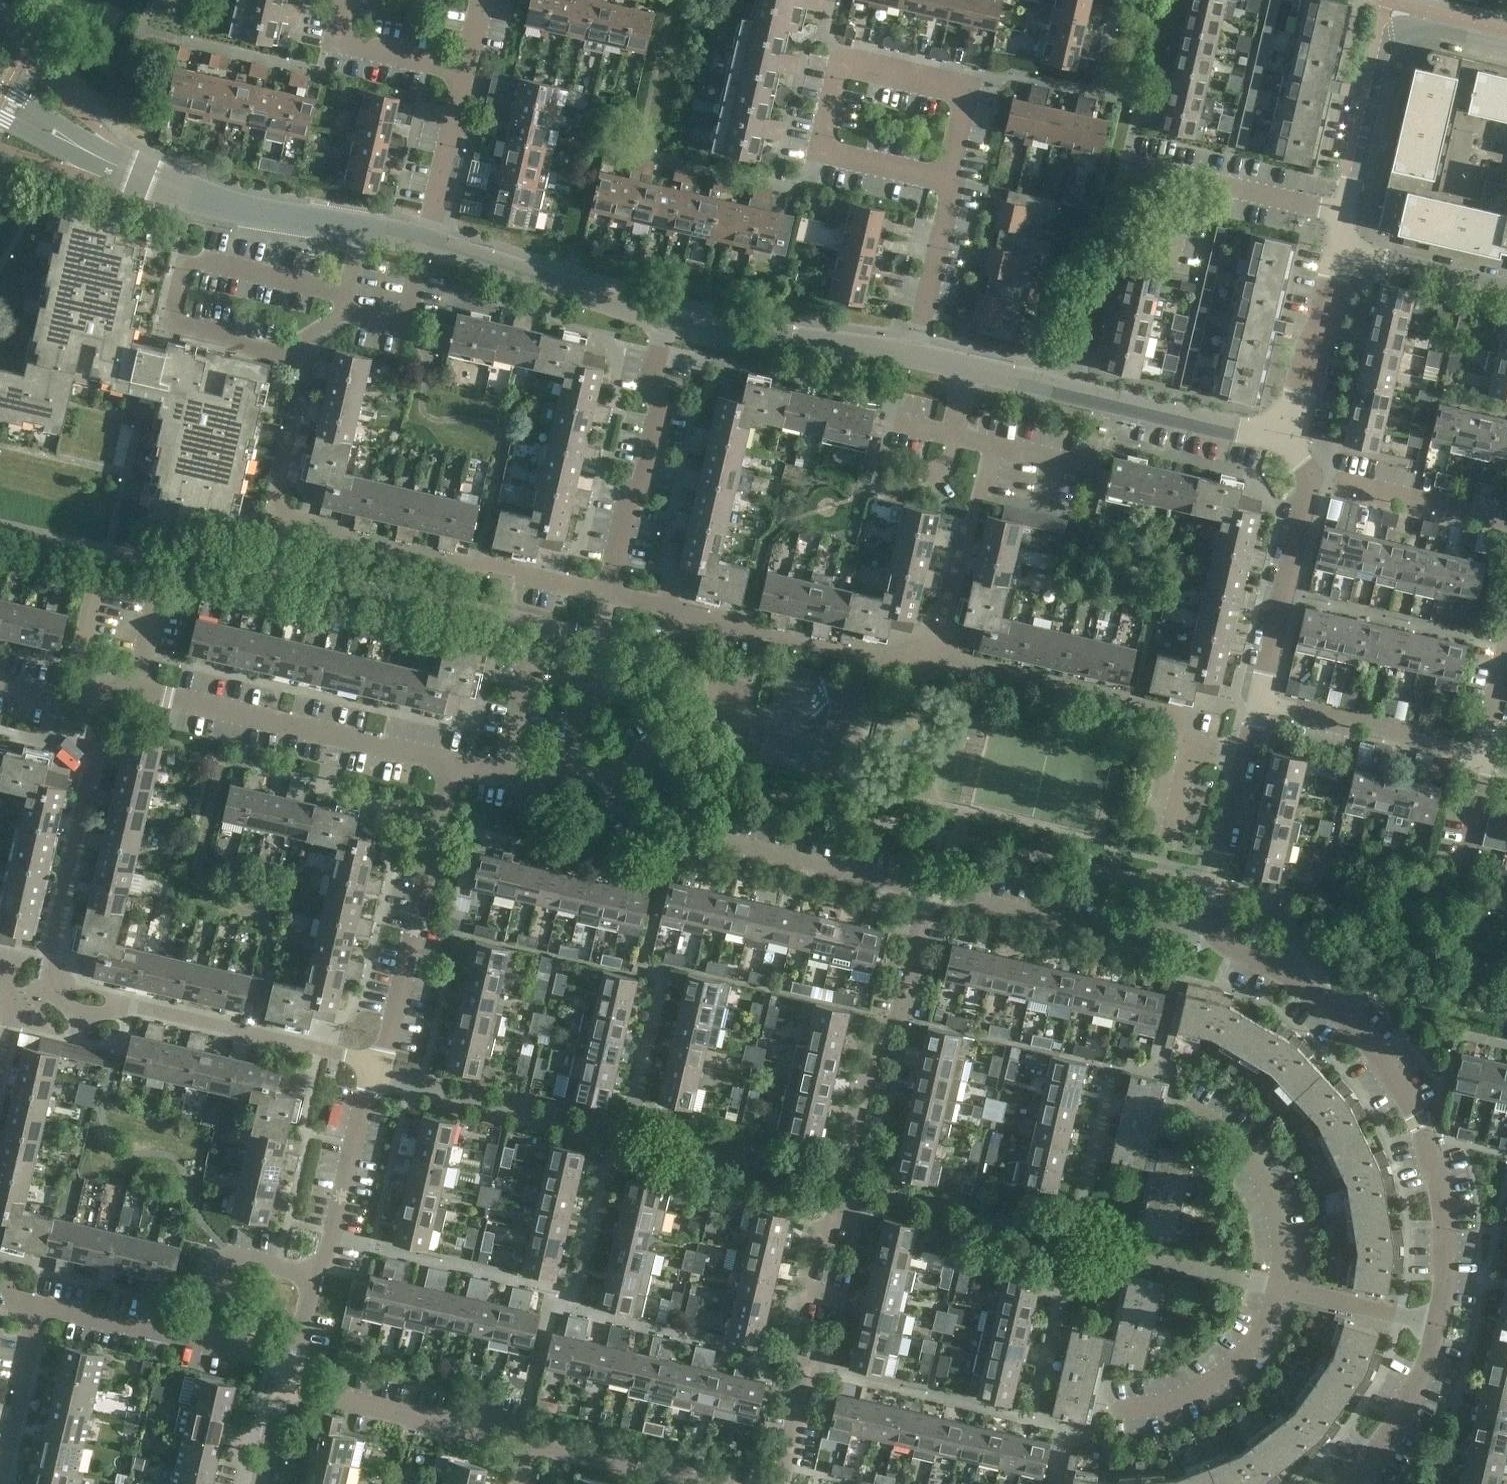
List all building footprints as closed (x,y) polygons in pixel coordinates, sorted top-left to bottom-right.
[(229,33),(291,47),(293,37),(284,35),(279,39),(283,19),(297,23),(301,5),(287,2),(288,0),(237,0),(229,33)] [(552,0),(530,0),(525,23),(542,27),(541,33),(544,34),(552,0)] [(573,0),(552,0),(544,34),(548,35),(549,29),(565,33),(573,0)] [(594,0),(573,0),(565,33),(582,36),(580,42),(584,43),(594,0)] [(615,3),(603,1),(603,0),(594,0),(584,43),(583,47),(603,51),(606,42),(615,3)] [(754,19),(753,21),(789,29),(812,34),(815,32),(817,25),(809,23),(803,27),(808,7),(821,11),(824,0),(758,0),(754,19)] [(879,0),(869,0),(874,8),(877,8),(879,0)] [(904,0),(879,0),(877,8),(879,9),(887,4),(902,7),(904,0)] [(928,0),(904,0),(902,7),(916,10),(921,18),(924,19),(928,0)] [(953,0),(928,0),(924,19),(927,20),(934,15),(949,18),(953,0)] [(978,0),(953,0),(949,18),(963,21),(968,29),(971,30),(978,0)] [(971,30),(973,30),(981,25),(996,29),(1003,0),(978,0),(971,30)] [(1109,3),(1097,0),(1056,0),(1052,14),(1086,22),(1089,7),(1093,4),(1096,7),(1095,8),(1107,11),(1109,3)] [(1226,0),(1190,0),(1188,8),(1222,16),(1226,0)] [(1335,0),(1301,0),(1265,154),(1316,165),(1333,91),(1347,94),(1350,82),(1336,79),(1353,4),(1335,0)] [(1281,0),(1270,0),(1268,7),(1278,9),(1281,0)] [(1259,12),(1260,5),(1247,2),(1245,9),(1259,12)] [(624,53),(635,8),(615,3),(606,42),(622,46),(620,52),(624,53)] [(1276,19),(1278,9),(1268,7),(1266,17),(1276,19)] [(655,13),(635,8),(624,53),(628,53),(629,47),(646,51),(655,13)] [(1218,36),(1222,16),(1188,8),(1183,28),(1218,36)] [(1083,36),(1086,22),(1052,14),(1048,34),(1041,32),(1041,36),(1098,49),(1100,40),(1089,38),(1088,39),(1085,40),(1083,36)] [(742,17),(727,83),(769,93),(775,94),(788,97),(790,88),(782,86),(775,90),(780,70),(794,74),(798,56),(784,53),(789,33),(793,39),(800,41),(812,34),(789,29),(753,21),(754,19),(742,17)] [(1274,29),(1276,19),(1266,17),(1264,27),(1274,29)] [(854,28),(847,26),(845,37),(855,39),(856,32),(854,28)] [(1272,39),(1274,29),(1264,27),(1261,36),(1272,39)] [(1213,57),(1218,36),(1183,28),(1178,49),(1213,57)] [(1240,34),(1238,41),(1251,45),(1253,37),(1240,34)] [(892,48),(895,37),(888,36),(884,38),(883,45),(892,48)] [(1096,58),(1098,49),(1041,36),(1040,40),(1046,41),(1042,62),(1075,69),(1079,54),(1082,51),(1085,54),(1085,55),(1096,58)] [(1269,49),(1272,39),(1261,36),(1259,46),(1269,49)] [(902,39),(895,37),(892,48),(902,50),(904,42),(902,39)] [(1249,52),(1251,45),(1238,41),(1236,49),(1249,52)] [(187,60),(190,49),(181,46),(178,57),(187,60)] [(1267,59),(1269,49),(1259,46),(1257,56),(1267,59)] [(939,58),(941,48),(935,47),(931,49),(930,56),(939,58)] [(948,50),(941,48),(939,58),(949,60),(950,54),(948,50)] [(1208,77),(1213,57),(1178,49),(1174,68),(1208,77)] [(1410,89),(1391,168),(1434,178),(1452,99),(1470,103),(1468,109),(1465,108),(1465,110),(1493,116),(1493,114),(1488,113),(1490,107),(1506,111),(1506,67),(1433,49),(1428,52),(1427,57),(1430,62),(1434,63),(1432,70),(1415,66),(1410,89)] [(219,67),(221,56),(213,54),(210,65),(219,67)] [(228,69),(230,58),(221,56),(219,67),(228,69)] [(1265,69),(1267,59),(1257,56),(1254,66),(1265,69)] [(978,60),(977,67),(987,69),(989,59),(982,58),(978,60)] [(259,76),(261,65),(252,63),(250,74),(259,76)] [(268,79),(270,67),(261,65),(259,76),(268,79)] [(188,109),(197,71),(176,66),(166,111),(170,112),(172,106),(188,109)] [(1262,79),(1265,69),(1254,66),(1252,76),(1262,79)] [(1204,96),(1208,77),(1174,68),(1169,88),(1204,96)] [(206,120),(217,76),(197,71),(188,109),(204,113),(203,119),(206,120)] [(506,82),(507,74),(493,71),(492,76),(494,79),(506,82)] [(298,86),(301,74),(292,72),(290,83),(298,86)] [(307,88),(310,77),(301,74),(298,86),(307,88)] [(1230,74),(1229,81),(1242,84),(1244,77),(1230,74)] [(228,119),(237,80),(217,76),(206,120),(210,121),(211,115),(228,119)] [(1260,89),(1262,79),(1252,76),(1250,86),(1260,89)] [(559,86),(521,77),(516,98),(561,109),(562,105),(555,104),(559,86)] [(246,129),(257,85),(237,80),(228,119),(244,122),(243,129),(246,129)] [(1240,92),(1242,84),(1229,81),(1227,89),(1240,92)] [(575,83),(573,90),(583,92),(584,85),(575,83)] [(769,93),(727,83),(711,149),(772,163),(775,153),(767,151),(761,155),(765,136),(779,139),(783,121),(769,118),(774,99),(777,104),(786,107),(788,97),(775,94),(769,93)] [(1028,143),(1041,86),(1033,84),(1030,96),(1031,96),(1032,100),(1029,101),(1013,98),(1005,131),(1026,136),(1024,143),(1028,143)] [(268,128),(277,90),(257,85),(246,129),(250,130),(251,124),(268,128)] [(1053,143),(1061,109),(1046,105),(1044,102),(1047,99),(1047,100),(1050,88),(1041,86),(1028,143),(1032,144),(1033,138),(1053,143)] [(1258,99),(1260,89),(1250,86),(1247,96),(1258,99)] [(417,102),(399,98),(359,88),(358,93),(365,94),(360,114),(393,121),(397,107),(414,111),(417,102)] [(1199,116),(1204,96),(1169,88),(1165,108),(1199,116)] [(286,139),(296,94),(277,90),(268,128),(284,132),(282,138),(286,139)] [(317,99),(296,94),(286,139),(289,139),(291,133),(308,137),(317,99)] [(1075,154),(1088,97),(1079,95),(1076,106),(1077,107),(1079,110),(1075,112),(1061,109),(1053,143),(1072,147),(1071,153),(1075,154)] [(1255,109),(1258,99),(1247,96),(1245,106),(1255,109)] [(1097,99),(1088,97),(1075,154),(1079,155),(1080,149),(1101,154),(1108,120),(1093,116),(1090,113),(1093,110),(1094,110),(1097,99)] [(560,112),(561,109),(516,98),(511,118),(550,127),(554,111),(560,112)] [(488,105),(485,107),(483,112),(498,115),(500,108),(488,105)] [(1253,119),(1255,109),(1245,106),(1243,116),(1253,119)] [(1194,137),(1199,116),(1165,108),(1160,129),(1194,137)] [(496,122),(498,115),(483,112),(482,117),(484,120),(496,122)] [(1221,113),(1219,121),(1233,124),(1235,116),(1221,113)] [(390,136),(393,121),(360,114),(356,133),(349,132),(348,135),(406,149),(408,140),(390,136)] [(1251,128),(1253,119),(1243,116),(1241,126),(1251,128)] [(546,143),(550,127),(511,118),(506,138),(551,149),(552,145),(546,143)] [(1231,132),(1233,124),(1219,121),(1218,128),(1231,132)] [(1248,138),(1251,128),(1241,126),(1238,136),(1248,138)] [(404,158),(406,149),(348,135),(347,140),(354,141),(349,161),(383,169),(386,154),(404,158)] [(1246,148),(1248,138),(1238,136),(1236,146),(1246,148)] [(553,149),(551,149),(506,138),(502,158),(540,167),(549,169),(553,149)] [(479,145),(475,147),(474,152),(489,155),(490,148),(479,145)] [(611,164),(613,153),(604,151),(602,162),(611,164)] [(487,162),(489,155),(474,152),(473,157),(475,159),(487,162)] [(537,183),(540,167),(502,158),(497,178),(542,188),(543,185),(537,183)] [(642,171),(645,160),(636,158),(631,178),(619,175),(611,214),(628,218),(626,224),(629,225),(642,171)] [(651,223),(660,184),(650,182),(654,162),(645,160),(642,171),(629,225),(633,226),(634,219),(636,220),(651,223)] [(279,161),(277,172),(292,175),(294,164),(279,161)] [(379,183),(383,169),(349,161),(345,180),(338,179),(337,183),(395,197),(397,187),(379,183)] [(682,181),(685,170),(675,168),(673,179),(682,181)] [(611,214),(619,175),(599,170),(589,215),(594,217),(595,210),(611,214)] [(693,172),(685,170),(682,181),(691,182),(693,172)] [(709,243),(719,198),(720,198),(722,190),(724,179),(715,177),(711,196),(700,194),(691,232),(707,236),(706,242),(709,243)] [(544,189),(542,188),(497,178),(493,198),(531,207),(539,209),(544,189)] [(733,181),(724,179),(722,190),(731,192),(733,181)] [(669,234),(680,189),(660,184),(651,223),(667,227),(666,233),(669,234)] [(469,185),(466,187),(465,191),(479,195),(481,188),(469,185)] [(749,252),(760,208),(759,208),(764,188),(755,186),(754,190),(752,190),(748,205),(739,203),(730,241),(747,245),(745,252),(749,252)] [(1491,188),(1487,208),(1407,190),(1407,191),(1388,187),(1379,226),(1398,230),(1397,232),(1506,258),(1506,192),(1491,188)] [(793,216),(780,213),(780,212),(771,210),(774,195),(772,194),(773,190),(764,188),(759,208),(760,208),(749,252),(752,253),(754,247),(771,251),(776,231),(789,234),(793,216)] [(691,232),(700,194),(680,189),(669,234),(673,235),(675,228),(691,232)] [(1002,199),(998,212),(1041,222),(1045,206),(1057,208),(1058,201),(1009,189),(1006,200),(1002,199)] [(478,202),(479,195),(465,191),(464,196),(466,199),(478,202)] [(527,223),(531,207),(493,198),(488,218),(533,229),(534,224),(527,223)] [(739,203),(720,198),(719,198),(709,243),(713,244),(714,238),(730,241),(739,203)] [(839,221),(838,224),(885,235),(885,232),(881,225),(880,225),(884,210),(850,202),(846,222),(839,221)] [(234,500),(236,489),(242,491),(249,457),(244,456),(249,435),(254,436),(262,403),(257,401),(262,381),(267,382),(271,364),(231,355),(231,356),(225,354),(225,353),(207,349),(206,354),(185,350),(186,344),(185,344),(183,349),(178,348),(177,352),(133,341),(137,325),(132,324),(138,297),(133,296),(140,268),(134,267),(139,246),(144,248),(148,230),(64,210),(60,228),(65,229),(60,250),(55,248),(47,282),(52,284),(47,304),(42,303),(34,337),(39,338),(35,359),(29,358),(26,374),(0,368),(0,418),(23,424),(25,418),(45,423),(44,428),(62,432),(75,378),(91,382),(92,377),(113,381),(111,387),(163,399),(159,414),(164,416),(158,443),(163,444),(157,471),(162,472),(157,493),(152,492),(148,509),(233,529),(237,512),(232,510),(234,500)] [(1037,239),(1041,223),(1041,222),(998,212),(994,229),(999,230),(998,237),(1047,249),(1049,242),(1037,239)] [(915,217),(905,215),(903,221),(906,225),(913,227),(915,217)] [(884,238),(885,235),(838,224),(837,229),(844,230),(839,250),(873,257),(876,243),(884,238)] [(1228,228),(1217,226),(1215,236),(1225,238),(1228,228)] [(1247,231),(1242,252),(1210,392),(1260,404),(1278,329),(1292,333),(1294,321),(1280,318),(1298,243),(1247,231)] [(1223,248),(1225,238),(1215,236),(1213,246),(1223,248)] [(1046,255),(1047,249),(998,237),(995,247),(991,246),(987,259),(1030,269),(1034,252),(1046,255)] [(1221,258),(1223,248),(1213,246),(1210,256),(1221,258)] [(869,271),(873,257),(839,250),(835,269),(828,268),(827,272),(874,283),(874,279),(869,271)] [(904,264),(906,254),(899,253),(895,255),(894,262),(904,264)] [(1218,268),(1221,258),(1210,256),(1208,266),(1218,268)] [(1026,286),(1030,269),(987,259),(984,276),(988,277),(987,284),(1037,296),(1038,289),(1026,286)] [(902,274),(904,264),(894,262),(892,269),(895,272),(902,274)] [(1216,278),(1218,268),(1208,266),(1206,276),(1216,278)] [(1128,267),(1123,288),(1158,296),(1163,275),(1128,267)] [(873,285),(874,283),(827,272),(826,275),(833,277),(828,297),(862,305),(865,290),(873,285)] [(1214,288),(1216,278),(1206,276),(1204,286),(1214,288)] [(1181,288),(1194,291),(1196,283),(1183,280),(1181,288)] [(1381,282),(1381,283),(1376,303),(1411,311),(1416,290),(1381,282)] [(1035,302),(1037,296),(987,284),(985,294),(980,293),(977,306),(1019,316),(1023,299),(1035,302)] [(1211,298),(1214,288),(1204,286),(1201,295),(1211,298)] [(1166,298),(1158,296),(1123,288),(1118,308),(1153,316),(1161,317),(1166,298)] [(1209,308),(1211,298),(1201,295),(1199,305),(1209,308)] [(893,312),(895,302),(888,300),(884,303),(883,310),(893,312)] [(1406,331),(1411,311),(1376,303),(1371,323),(1406,331)] [(1207,318),(1209,308),(1199,305),(1197,315),(1207,318)] [(1015,333),(1019,316),(977,306),(973,323),(977,324),(976,331),(1025,343),(1027,335),(1015,333)] [(1148,335),(1153,316),(1118,308),(1114,328),(1148,335)] [(513,366),(525,312),(517,310),(515,319),(516,319),(518,323),(517,327),(501,323),(490,368),(491,369),(494,358),(513,362),(512,366),(513,366)] [(1439,310),(1437,317),(1450,320),(1452,313),(1439,310)] [(1502,332),(1506,333),(1506,311),(1499,310),(1494,330),(1502,332)] [(535,367),(543,333),(526,329),(527,325),(531,323),(532,323),(534,314),(525,312),(513,366),(515,367),(516,363),(535,367)] [(488,368),(490,368),(501,323),(458,313),(455,326),(443,324),(436,352),(489,364),(488,368)] [(1175,313),(1173,320),(1187,323),(1188,316),(1175,313)] [(1473,318),(1460,314),(1458,322),(1471,325),(1473,318)] [(1204,328),(1207,318),(1197,315),(1194,325),(1204,328)] [(1448,328),(1450,320),(1437,317),(1435,325),(1448,328)] [(1185,331),(1187,323),(1173,320),(1172,328),(1185,331)] [(1469,333),(1471,325),(1458,322),(1456,330),(1469,333)] [(1401,351),(1406,331),(1371,323),(1367,343),(1401,351)] [(1202,338),(1204,328),(1194,325),(1192,335),(1202,338)] [(1144,355),(1148,335),(1114,328),(1109,347),(1144,355)] [(606,357),(594,354),(584,352),(588,334),(565,329),(563,337),(543,333),(535,367),(565,374),(563,382),(598,390),(606,357)] [(1502,332),(1498,352),(1506,354),(1506,333),(1502,332)] [(1200,348),(1202,338),(1192,335),(1190,345),(1200,348)] [(1397,371),(1401,351),(1367,343),(1362,363),(1397,371)] [(1197,358),(1200,348),(1190,345),(1187,355),(1197,358)] [(1139,376),(1144,355),(1109,347),(1104,368),(1139,376)] [(1429,349),(1428,357),(1441,360),(1443,352),(1429,349)] [(318,360),(316,368),(371,380),(371,379),(367,378),(372,358),(337,350),(333,368),(330,367),(327,362),(318,360)] [(1498,352),(1490,350),(1485,370),(1493,372),(1506,375),(1506,354),(1498,352)] [(1166,352),(1164,360),(1177,363),(1179,355),(1166,352)] [(1464,357),(1450,354),(1449,362),(1462,365),(1464,357)] [(1195,368),(1197,358),(1187,355),(1185,365),(1195,368)] [(1439,368),(1441,360),(1428,357),(1426,364),(1439,368)] [(1176,371),(1177,363),(1164,360),(1162,368),(1176,371)] [(1460,372),(1462,365),(1449,362),(1447,369),(1460,372)] [(1392,391),(1397,371),(1362,363),(1358,383),(1392,391)] [(1193,378),(1195,368),(1185,365),(1183,375),(1193,378)] [(370,382),(371,380),(316,368),(314,376),(323,378),(328,375),(331,376),(327,392),(362,400),(366,381),(370,382)] [(781,424),(789,389),(770,385),(771,377),(748,371),(744,388),(722,383),(714,417),(749,425),(751,417),(781,424)] [(1493,372),(1488,393),(1506,397),(1506,375),(1493,372)] [(1190,387),(1193,378),(1183,375),(1180,385),(1190,387)] [(594,407),(598,390),(563,382),(559,402),(555,401),(555,402),(609,415),(611,407),(602,405),(597,408),(594,407)] [(1388,410),(1392,391),(1358,383),(1353,402),(1388,410)] [(801,433),(810,394),(789,389),(781,424),(801,429),(800,432),(801,433)] [(1432,400),(1434,392),(1420,389),(1419,397),(1432,400)] [(357,420),(362,400),(327,392),(323,409),(320,409),(317,404),(308,402),(306,410),(361,422),(361,421),(357,420)] [(821,444),(832,399),(810,394),(801,433),(803,433),(804,429),(823,434),(820,444),(821,444)] [(1430,407),(1432,400),(1419,397),(1417,404),(1430,407)] [(874,409),(832,399),(821,444),(823,445),(824,441),(865,451),(862,463),(874,466),(883,424),(872,422),(874,409)] [(607,423),(609,415),(555,402),(555,404),(558,405),(554,425),(588,433),(592,416),(595,416),(598,421),(607,423)] [(1383,430),(1388,410),(1353,402),(1348,422),(1383,430)] [(1452,442),(1460,408),(1439,403),(1431,438),(1452,442)] [(1470,456),(1480,412),(1460,408),(1452,442),(1450,451),(1470,456)] [(360,424),(361,422),(306,410),(304,418),(313,420),(318,417),(321,418),(317,434),(352,442),(357,423),(360,424)] [(1492,452),(1500,417),(1480,412),(1470,456),(1490,460),(1492,452)] [(745,444),(749,425),(714,417),(711,433),(708,433),(704,428),(696,426),(694,435),(748,447),(749,445),(745,444)] [(1500,417),(1492,452),(1506,455),(1506,419),(1500,417)] [(1378,451),(1383,430),(1348,422),(1344,443),(1378,451)] [(584,449),(588,433),(554,425),(549,444),(545,443),(545,445),(599,457),(601,449),(592,446),(592,447),(587,450),(584,449)] [(1423,439),(1424,432),(1411,429),(1409,436),(1423,439)] [(345,510),(353,475),(345,473),(352,442),(317,434),(312,455),(305,453),(299,476),(316,480),(311,502),(345,510)] [(748,448),(748,447),(694,435),(692,442),(701,444),(706,441),(709,442),(705,459),(740,467),(744,447),(748,448)] [(1421,447),(1423,439),(1409,436),(1408,444),(1421,447)] [(597,465),(599,457),(545,445),(545,446),(548,447),(544,466),(578,474),(582,457),(585,458),(588,463),(597,465)] [(1150,501),(1158,466),(1140,462),(1114,456),(1111,469),(1099,467),(1089,509),(1102,512),(1105,498),(1145,507),(1145,512),(1148,512),(1150,501)] [(735,487),(740,467),(705,459),(701,476),(698,475),(695,470),(686,468),(684,477),(738,489),(739,488),(735,487)] [(874,468),(860,465),(857,480),(870,484),(874,468)] [(575,491),(578,474),(544,466),(539,486),(535,485),(535,486),(589,499),(591,491),(582,488),(582,489),(578,492),(575,491)] [(1169,510),(1178,471),(1158,466),(1150,501),(1169,506),(1168,510),(1169,510)] [(1191,511),(1199,476),(1178,471),(1169,510),(1171,511),(1172,506),(1191,511)] [(1442,486),(1445,473),(1437,471),(1434,485),(1442,486)] [(1219,481),(1199,476),(1191,511),(1221,518),(1219,526),(1254,534),(1262,500),(1240,495),(1244,478),(1221,473),(1219,481)] [(1452,475),(1445,473),(1442,486),(1449,488),(1452,475)] [(362,530),(375,476),(374,475),(373,479),(353,475),(345,510),(361,514),(361,517),(357,520),(356,520),(354,528),(362,530)] [(387,520),(395,485),(376,480),(376,476),(375,476),(362,530),(371,532),(372,524),(372,523),(369,518),(370,515),(387,520)] [(738,490),(738,489),(684,477),(682,485),(691,487),(691,486),(696,484),(699,484),(695,501),(730,509),(734,490),(738,490)] [(1481,496),(1485,482),(1477,481),(1474,494),(1481,496)] [(1492,484),(1485,482),(1481,496),(1489,497),(1492,484)] [(404,540),(417,485),(415,485),(414,489),(395,485),(387,520),(403,524),(403,526),(398,529),(396,538),(404,540)] [(429,529),(437,494),(418,490),(419,486),(417,485),(404,540),(413,542),(415,533),(414,533),(411,528),(412,525),(429,529)] [(588,507),(589,499),(535,486),(535,488),(539,489),(534,508),(569,516),(573,500),(575,500),(579,505),(588,507)] [(446,550),(459,495),(457,495),(457,499),(437,494),(429,529),(445,533),(445,536),(441,539),(440,539),(438,548),(446,550)] [(472,539),(480,504),(460,500),(460,495),(459,495),(446,550),(454,552),(456,543),(453,538),(454,535),(472,539)] [(725,529),(730,509),(695,501),(691,518),(689,517),(685,512),(677,510),(675,519),(729,531),(729,530),(725,529)] [(1336,528),(1325,525),(1315,568),(1335,573),(1352,502),(1344,501),(1341,514),(1336,528)] [(1357,569),(1365,534),(1355,532),(1356,517),(1359,504),(1352,502),(1335,573),(1355,577),(1357,569)] [(896,524),(895,525),(950,538),(952,529),(943,527),(943,528),(938,530),(935,529),(939,513),(904,504),(899,525),(896,524)] [(1023,522),(1065,532),(1068,520),(1004,506),(1002,517),(988,514),(983,536),(1018,544),(1023,522)] [(561,550),(569,516),(534,508),(532,516),(501,509),(493,544),(514,549),(512,557),(535,562),(539,546),(561,550)] [(1388,525),(1391,512),(1384,510),(1381,523),(1388,525)] [(1396,527),(1399,513),(1391,512),(1388,525),(1396,527)] [(729,533),(729,531),(675,519),(673,527),(682,529),(682,528),(687,526),(689,526),(685,543),(721,551),(725,532),(729,533)] [(1428,534),(1431,521),(1424,519),(1421,532),(1428,534)] [(1436,536),(1439,523),(1431,521),(1428,534),(1436,536)] [(948,546),(950,538),(895,525),(895,527),(899,528),(894,547),(929,555),(933,538),(936,539),(939,544),(948,546)] [(1251,551),(1254,534),(1219,526),(1215,545),(1211,545),(1211,546),(1265,558),(1267,550),(1258,548),(1253,551),(1251,551)] [(1468,543),(1471,530),(1464,528),(1460,542),(1468,543)] [(1476,545),(1479,532),(1471,530),(1468,543),(1476,545)] [(1377,573),(1385,539),(1365,534),(1357,569),(1377,573)] [(1013,564),(1018,544),(983,536),(978,557),(1017,566),(1017,565),(1013,564)] [(1397,578),(1405,544),(1385,539),(1377,573),(1375,582),(1395,586),(1397,578)] [(719,559),(721,551),(685,543),(681,565),(678,577),(690,580),(695,577),(695,576),(701,578),(696,599),(719,604),(721,596),(742,601),(750,567),(719,559)] [(1417,583),(1425,548),(1405,544),(1397,578),(1417,583)] [(1263,567),(1265,558),(1211,546),(1210,548),(1215,549),(1210,568),(1245,576),(1248,559),(1251,560),(1255,565),(1263,567)] [(925,572),(929,555),(894,547),(890,567),(886,566),(886,567),(940,580),(942,572),(933,570),(928,573),(925,572)] [(1435,596),(1445,553),(1425,548),(1417,583),(1415,591),(1435,596)] [(1457,592),(1465,557),(1445,553),(1435,596),(1455,600),(1457,592)] [(1016,568),(1017,566),(978,557),(973,578),(1008,586),(1012,567),(1016,568)] [(1486,562),(1465,557),(1457,592),(1478,597),(1486,562)] [(13,562),(1,559),(0,563),(0,570),(10,573),(13,562)] [(25,564),(13,562),(10,573),(22,575),(25,564)] [(938,589),(940,580),(886,567),(885,569),(889,570),(885,589),(920,597),(923,581),(926,582),(929,586),(938,589)] [(1241,593),(1245,576),(1210,568),(1206,587),(1202,586),(1201,588),(1256,600),(1257,592),(1249,590),(1249,591),(1244,593),(1241,593)] [(52,582),(55,571),(43,569),(41,580),(52,582)] [(67,574),(55,571),(52,582),(64,585),(67,574)] [(778,626),(790,572),(789,572),(788,576),(767,571),(760,606),(777,610),(777,613),(772,616),(770,624),(778,626)] [(820,636),(832,582),(833,582),(834,576),(813,571),(810,581),(802,616),(820,620),(819,622),(814,626),(812,634),(820,636)] [(802,616),(810,581),(791,576),(792,572),(790,572),(778,626),(787,628),(788,620),(788,619),(785,615),(786,612),(802,616)] [(1001,654),(1009,619),(1001,617),(1008,586),(973,578),(969,598),(961,596),(956,620),(977,625),(976,630),(975,630),(970,634),(967,646),(1001,654)] [(216,594),(219,583),(206,580),(203,591),(216,594)] [(844,625),(852,590),(833,586),(834,582),(833,582),(832,582),(820,636),(828,638),(830,629),(827,624),(828,621),(844,625)] [(1168,586),(1165,602),(1178,605),(1181,589),(1168,586)] [(246,601),(249,590),(237,587),(234,598),(246,601)] [(1340,589),(1332,587),(1330,595),(1338,597),(1340,589)] [(1253,609),(1256,600),(1201,588),(1201,589),(1205,590),(1200,610),(1235,618),(1239,601),(1242,602),(1245,607),(1253,609)] [(912,631),(920,597),(885,589),(883,597),(852,590),(844,625),(865,630),(863,638),(886,643),(891,622),(897,623),(897,624),(900,629),(912,631)] [(261,593),(249,590),(246,601),(258,604),(261,593)] [(288,611),(291,600),(279,597),(276,608),(288,611)] [(25,604),(4,599),(0,616),(0,635),(17,639),(25,604)] [(303,602),(291,600),(288,611),(300,613),(303,602)] [(38,644),(46,609),(25,604),(17,639),(38,644)] [(331,621),(334,610),(322,607),(320,618),(331,621)] [(1317,654),(1326,612),(1305,607),(1296,650),(1317,654)] [(60,649),(68,614),(46,609),(38,644),(60,649)] [(346,612),(334,610),(331,621),(343,624),(346,612)] [(1231,635),(1235,618),(1200,610),(1196,630),(1192,629),(1192,630),(1246,643),(1247,635),(1239,633),(1234,636),(1231,635)] [(1336,659),(1346,616),(1326,612),(1317,654),(1336,659)] [(1358,655),(1366,621),(1346,616),(1336,659),(1356,664),(1358,655)] [(211,657),(219,622),(197,617),(189,652),(211,657)] [(373,630),(376,619),(364,617),(362,628),(373,630)] [(388,622),(376,619),(373,630),(385,633),(388,622)] [(1022,658),(1031,619),(1030,619),(1029,623),(1009,619),(1001,654),(1022,658)] [(1043,663),(1051,628),(1031,624),(1032,620),(1031,619),(1022,658),(1043,663)] [(1378,660),(1386,625),(1366,621),(1358,655),(1378,660)] [(232,662),(240,627),(219,622),(211,657),(232,662)] [(1398,665),(1406,630),(1386,625),(1378,660),(1398,665)] [(253,667),(261,632),(240,627),(232,662),(253,667)] [(415,640),(418,629),(406,627),(403,638),(415,640)] [(1064,668),(1073,629),(1071,629),(1070,633),(1051,628),(1043,663),(1064,668)] [(430,632),(418,629),(415,640),(427,643),(430,632)] [(1085,673),(1093,638),(1074,634),(1074,630),(1073,629),(1064,668),(1085,673)] [(1244,651),(1246,643),(1192,630),(1191,632),(1195,633),(1191,652),(1225,660),(1229,643),(1232,644),(1235,648),(1235,649),(1244,651)] [(1418,669),(1426,635),(1406,630),(1398,665),(1418,669)] [(274,672),(282,637),(261,632),(253,667),(274,672)] [(1438,674),(1446,639),(1426,635),(1418,669),(1438,674)] [(295,677),(303,642),(282,637),(274,672),(295,677)] [(1106,678),(1115,639),(1113,639),(1112,643),(1093,638),(1085,673),(1106,678)] [(1117,640),(1115,639),(1106,678),(1128,683),(1136,648),(1116,643),(1117,640)] [(1467,644),(1446,639),(1438,674),(1435,686),(1456,690),(1467,644)] [(316,682),(324,647),(303,642),(295,677),(316,682)] [(438,673),(430,672),(422,706),(456,714),(459,702),(456,697),(455,697),(457,691),(478,696),(484,673),(476,671),(481,650),(445,642),(438,673)] [(338,687),(346,652),(324,647),(316,682),(338,687)] [(359,691),(367,657),(346,652),(338,687),(359,691)] [(1217,694),(1225,660),(1191,652),(1189,660),(1157,653),(1149,688),(1170,693),(1168,700),(1192,706),(1196,689),(1217,694)] [(380,696),(388,662),(367,657),(359,691),(380,696)] [(786,660),(775,714),(801,719),(803,709),(821,713),(829,668),(786,660)] [(401,701),(409,667),(388,662),(380,696),(401,701)] [(422,706),(430,672),(409,667),(401,701),(422,706)] [(1307,697),(1310,684),(1289,679),(1286,693),(1307,697)] [(1317,686),(1310,684),(1307,697),(1314,699),(1317,686)] [(1330,689),(1317,686),(1314,699),(1327,702),(1330,689)] [(1346,706),(1349,693),(1342,691),(1339,705),(1346,706)] [(1357,695),(1349,693),(1346,706),(1354,708),(1357,695)] [(1387,711),(1390,698),(1383,696),(1380,710),(1387,711)] [(1398,700),(1390,698),(1387,711),(1395,713),(1398,700)] [(1427,721),(1430,707),(1422,706),(1419,719),(1427,721)] [(1438,709),(1430,707),(1427,721),(1434,722),(1438,709)] [(109,746),(107,754),(161,766),(162,765),(158,764),(162,743),(128,736),(124,753),(121,752),(118,748),(109,746)] [(1369,806),(1378,766),(1381,754),(1383,744),(1375,742),(1368,770),(1355,766),(1344,811),(1366,816),(1369,806)] [(1392,746),(1383,744),(1381,754),(1389,756),(1392,746)] [(6,751),(0,776),(0,786),(28,793),(26,801),(61,809),(69,775),(56,772),(52,775),(51,776),(46,774),(51,753),(28,748),(26,755),(6,751)] [(1307,759),(1272,751),(1267,772),(1302,780),(1307,759)] [(1423,764),(1425,754),(1417,752),(1415,762),(1423,764)] [(161,768),(161,766),(107,754),(105,762),(114,764),(119,761),(122,762),(118,778),(153,786),(157,767),(161,768)] [(1431,766),(1434,756),(1425,754),(1423,764),(1431,766)] [(1390,811),(1398,776),(1385,774),(1387,768),(1378,766),(1369,806),(1390,811)] [(244,827),(257,773),(248,771),(246,779),(249,784),(249,787),(231,783),(223,818),(243,823),(242,827),(244,827)] [(1297,800),(1302,780),(1267,772),(1263,792),(1297,800)] [(266,828),(274,793),(257,789),(258,786),(263,783),(265,775),(257,773),(244,827),(245,828),(246,823),(266,828)] [(1411,816),(1420,775),(1412,773),(1410,779),(1398,776),(1390,811),(1411,816)] [(1429,777),(1420,775),(1411,816),(1433,821),(1441,786),(1427,783),(1429,777)] [(148,806),(153,786),(118,778),(114,795),(111,795),(108,790),(99,788),(97,796),(152,808),(152,807),(148,806)] [(1330,778),(1328,786),(1341,789),(1343,781),(1330,778)] [(286,837),(299,782),(290,781),(288,789),(291,794),(291,797),(274,793),(266,828),(285,832),(284,836),(286,837)] [(308,838),(316,803),(299,799),(300,796),(304,793),(305,793),(307,784),(299,782),(286,837),(287,837),(288,833),(308,838)] [(1339,797),(1341,789),(1328,786),(1326,794),(1339,797)] [(1293,820),(1297,800),(1263,792),(1258,812),(1293,820)] [(151,810),(152,808),(97,796),(95,804),(104,806),(109,803),(112,804),(108,820),(143,828),(147,809),(151,810)] [(1493,799),(1490,810),(1506,814),(1506,802),(1493,799)] [(336,807),(316,803),(308,838),(338,845),(336,853),(371,861),(379,827),(366,824),(362,827),(362,828),(356,827),(361,805),(338,800),(336,807)] [(56,830),(61,809),(26,801),(21,820),(18,820),(17,821),(56,830)] [(1490,810),(1488,822),(1506,826),(1506,814),(1490,810)] [(1301,822),(1293,820),(1258,812),(1253,832),(1294,841),(1296,842),(1301,822)] [(1321,818),(1319,826),(1332,829),(1334,821),(1321,818)] [(138,848),(143,828),(108,820),(104,837),(101,837),(98,832),(89,830),(88,838),(142,850),(142,849),(138,848)] [(51,851),(56,830),(17,821),(17,822),(21,823),(16,843),(51,851)] [(1488,822),(1485,833),(1506,838),(1506,826),(1488,822)] [(1330,836),(1332,829),(1319,826),(1317,833),(1330,836)] [(1289,861),(1294,841),(1253,832),(1249,851),(1283,859),(1289,861)] [(1506,844),(1506,838),(1485,833),(1482,845),(1506,850),(1506,844)] [(142,852),(142,850),(88,838),(86,846),(94,848),(99,845),(102,846),(98,863),(133,871),(138,851),(142,852)] [(46,872),(51,851),(16,843),(12,862),(8,862),(7,863),(46,872)] [(172,845),(169,857),(177,859),(180,847),(172,845)] [(1279,880),(1283,859),(1249,851),(1244,872),(1279,880)] [(367,878),(371,861),(336,853),(332,872),(328,872),(327,873),(381,886),(383,877),(375,875),(370,878),(367,878)] [(495,892),(502,858),(480,853),(478,863),(480,863),(474,887),(495,892)] [(516,897),(523,863),(502,858),(495,892),(516,897)] [(1311,858),(1310,866),(1323,869),(1325,861),(1311,858)] [(480,863),(478,863),(463,859),(455,893),(472,897),(474,887),(480,863)] [(41,893),(46,872),(7,863),(7,865),(11,866),(7,885),(41,893)] [(128,890),(133,871),(98,863),(94,879),(91,879),(88,874),(79,872),(78,880),(132,893),(132,891),(128,890)] [(537,902),(545,868),(523,863),(516,897),(537,902)] [(1321,876),(1323,869),(1310,866),(1308,873),(1321,876)] [(558,906),(566,873),(545,868),(537,902),(558,906)] [(380,893),(381,886),(327,873),(327,874),(331,876),(326,895),(361,903),(365,886),(368,887),(371,891),(371,892),(380,893)] [(579,911),(587,878),(566,873),(558,906),(579,911)] [(682,928),(693,879),(684,877),(683,884),(670,881),(662,914),(660,923),(682,928)] [(598,926),(608,883),(587,878),(579,911),(577,921),(598,926)] [(705,924),(713,890),(701,888),(702,881),(693,879),(682,928),(703,933),(705,924)] [(132,894),(132,893),(78,880),(76,888),(84,890),(85,890),(90,888),(92,888),(88,905),(123,913),(128,893),(132,894)] [(619,930),(629,887),(608,883),(598,926),(619,930)] [(41,893),(7,885),(2,904),(0,904),(0,906),(37,914),(41,893)] [(651,893),(629,887),(619,930),(641,936),(651,893)] [(726,929),(734,895),(713,890),(705,924),(726,929)] [(357,920),(361,903),(326,895),(322,914),(318,914),(318,915),(372,928),(374,919),(365,917),(365,918),(360,920),(357,920)] [(747,934),(755,900),(734,895),(726,929),(747,934)] [(768,939),(776,905),(755,900),(747,934),(746,939),(748,939),(752,945),(759,946),(765,943),(767,944),(768,939)] [(116,980),(124,945),(116,943),(123,913),(88,905),(84,925),(76,923),(71,946),(92,951),(91,957),(90,957),(86,960),(83,972),(116,980)] [(790,944),(798,910),(776,905),(768,939),(790,944)] [(37,914),(0,906),(0,907),(1,908),(0,914),(0,929),(4,930),(11,931),(18,933),(32,936),(37,914)] [(811,949),(819,915),(798,910),(790,944),(811,949)] [(370,936),(372,928),(318,915),(317,917),(321,918),(317,937),(351,945),(355,928),(358,929),(361,934),(370,936)] [(832,953),(840,920),(819,915),(811,949),(809,958),(830,963),(832,953)] [(853,958),(861,925),(840,920),(832,953),(853,958)] [(484,936),(487,926),(477,923),(474,934),(484,936)] [(883,930),(861,925),(853,958),(851,968),(873,973),(875,963),(878,952),(883,930)] [(497,928),(487,926),(484,936),(494,938),(497,928)] [(8,943),(11,931),(4,930),(1,941),(8,943)] [(15,944),(18,933),(11,931),(8,943),(15,945),(15,944)] [(526,946),(529,935),(519,933),(516,944),(526,946)] [(539,938),(529,935),(526,946),(536,948),(539,938)] [(348,962),(351,945),(317,937),(312,957),(308,956),(308,957),(362,970),(364,961),(355,960),(351,962),(348,962)] [(476,940),(471,962),(505,970),(510,948),(476,940)] [(568,956),(571,945),(561,943),(558,953),(568,956)] [(967,982),(974,949),(974,948),(952,943),(944,977),(967,982)] [(137,985),(146,946),(144,946),(144,949),(124,945),(116,980),(137,985)] [(581,947),(571,945),(568,956),(578,958),(581,947)] [(158,990),(166,955),(147,950),(148,946),(146,946),(137,985),(158,990)] [(987,987),(995,953),(974,948),(974,949),(967,982),(987,987)] [(674,964),(676,953),(666,951),(664,961),(674,964)] [(610,965),(613,955),(603,953),(600,963),(610,965)] [(686,955),(676,953),(674,964),(684,966),(686,955)] [(1008,992),(1016,958),(995,953),(987,987),(1008,992)] [(179,995),(188,956),(186,955),(186,959),(166,955),(158,990),(179,995)] [(535,975),(549,979),(554,958),(539,955),(535,975)] [(623,957),(613,955),(610,965),(620,968),(623,957)] [(200,999),(208,965),(189,960),(189,956),(188,956),(179,995),(200,999)] [(360,978),(362,970),(308,957),(307,959),(311,960),(307,979),(342,987),(346,971),(349,971),(352,975),(352,976),(360,978)] [(1029,997),(1037,963),(1016,958),(1008,992),(1029,997)] [(716,973),(718,963),(708,961),(706,971),(716,973)] [(500,991),(505,970),(471,962),(466,983),(500,991)] [(728,965),(718,963),(716,973),(726,976),(728,965)] [(1049,1011),(1051,1002),(1059,968),(1037,963),(1029,997),(1027,1006),(1049,1011)] [(221,1004),(230,966),(229,965),(228,969),(208,965),(200,999),(221,1004)] [(232,966),(230,966),(221,1004),(243,1010),(246,996),(258,998),(263,977),(231,970),(232,966)] [(1073,1007),(1080,973),(1059,968),(1051,1002),(1073,1007)] [(604,970),(599,992),(633,1000),(638,978),(604,970)] [(758,983),(761,973),(751,970),(748,981),(758,983)] [(568,974),(557,972),(555,982),(565,984),(568,974)] [(688,973),(683,995),(717,1003),(722,981),(688,973)] [(771,975),(761,973),(758,983),(768,985),(771,975)] [(1093,1011),(1101,978),(1080,973),(1073,1007),(1093,1011)] [(546,990),(549,980),(538,978),(536,988),(546,990)] [(1115,1016),(1122,983),(1101,978),(1093,1011),(1115,1016)] [(334,1021),(342,987),(307,979),(305,987),(274,980),(266,1015),(287,1019),(285,1028),(308,1033),(313,1011),(319,1013),(322,1018),(334,1021)] [(801,993),(803,982),(793,980),(791,991),(801,993)] [(563,994),(565,984),(555,982),(552,992),(563,994)] [(813,985),(803,982),(801,993),(811,995),(813,985)] [(1245,1056),(1241,1053),(1260,1022),(1243,1012),(1249,1003),(1234,994),(1224,990),(1188,982),(1186,992),(1178,990),(1165,1046),(1173,1048),(1178,1028),(1211,1036),(1237,1051),(1232,1059),(1240,1064),(1245,1056)] [(497,1002),(500,991),(466,983),(461,1004),(495,1012),(495,1010),(501,1011),(503,1004),(497,1002)] [(1136,1021),(1143,988),(1122,983),(1115,1016),(1136,1021)] [(1143,988),(1136,1021),(1134,1030),(1155,1036),(1165,993),(1143,988)] [(628,1021),(633,1000),(599,992),(589,990),(584,1011),(628,1021)] [(843,1003),(845,992),(835,990),(833,1000),(843,1003)] [(855,994),(845,992),(843,1003),(853,1005),(855,994)] [(726,1005),(717,1003),(683,995),(678,1016),(721,1026),(726,1005)] [(753,1001),(750,1011),(761,1013),(763,1003),(753,1001)] [(816,1003),(811,1025),(845,1032),(850,1011),(816,1003)] [(504,1014),(495,1012),(461,1004),(456,1025),(499,1035),(504,1014)] [(769,1004),(767,1014),(777,1017),(780,1007),(769,1004)] [(542,1023),(544,1013),(534,1011),(532,1021),(542,1023)] [(623,1042),(628,1021),(584,1011),(580,1032),(589,1034),(623,1042)] [(759,1023),(761,1013),(750,1011),(748,1021),(759,1023)] [(555,1016),(544,1013),(542,1023),(552,1025),(555,1016)] [(956,1026),(959,1016),(948,1013),(946,1024),(956,1026)] [(775,1027),(777,1017),(767,1014),(764,1024),(775,1027)] [(716,1047),(721,1026),(678,1016),(673,1037),(707,1045),(716,1047)] [(968,1018),(959,1016),(956,1026),(966,1029),(968,1018)] [(145,1077),(157,1023),(149,1021),(147,1029),(148,1029),(150,1034),(150,1037),(132,1033),(124,1068),(144,1072),(143,1076),(145,1077)] [(540,1033),(542,1023),(532,1021),(529,1031),(540,1033)] [(1297,1100),(1294,1096),(1321,1071),(1308,1057),(1316,1050),(1304,1037),(1296,1031),(1281,1022),(1276,1031),(1260,1022),(1241,1053),(1245,1056),(1270,1070),(1290,1092),(1283,1099),(1290,1106),(1297,1100)] [(167,1078),(175,1043),(158,1039),(159,1036),(163,1033),(166,1024),(157,1023),(145,1077),(146,1077),(147,1073),(167,1078)] [(550,1035),(552,1025),(542,1023),(540,1033),(550,1035)] [(998,1036),(1000,1026),(991,1023),(988,1034),(998,1036)] [(494,1056),(499,1035),(456,1025),(451,1046),(485,1054),(494,1056)] [(840,1053),(845,1032),(811,1025),(806,1046),(840,1053)] [(928,1026),(923,1048),(957,1056),(957,1055),(962,1034),(928,1026)] [(1010,1028),(1000,1026),(998,1036),(1008,1038),(1010,1028)] [(187,1086),(199,1032),(191,1031),(189,1039),(190,1039),(192,1044),(192,1047),(175,1043),(167,1078),(186,1082),(185,1086),(187,1086)] [(209,1087),(217,1053),(200,1049),(201,1046),(205,1043),(206,1043),(208,1034),(199,1032),(187,1086),(188,1087),(189,1083),(209,1087)] [(1040,1046),(1043,1035),(1033,1033),(1031,1044),(1040,1046)] [(618,1063),(623,1042),(589,1034),(584,1055),(618,1063)] [(1053,1038),(1043,1035),(1040,1046),(1050,1048),(1053,1038)] [(46,1050),(48,1038),(41,1036),(39,1048),(46,1050)] [(702,1066),(707,1045),(673,1037),(668,1058),(702,1066)] [(53,1051),(55,1039),(48,1038),(46,1050),(53,1051)] [(60,1053),(62,1041),(55,1039),(53,1051),(60,1053)] [(229,1096),(241,1042),(233,1040),(231,1049),(234,1054),(234,1057),(217,1053),(209,1087),(228,1092),(227,1096),(229,1096)] [(67,1055),(70,1043),(62,1041),(60,1053),(67,1055)] [(250,1097),(258,1062),(242,1059),(243,1056),(247,1053),(248,1053),(250,1044),(241,1042),(229,1096),(231,1096),(231,1093),(250,1097)] [(74,1056),(77,1044),(70,1043),(67,1055),(74,1056)] [(754,1056),(756,1046),(746,1043),(744,1053),(754,1056)] [(1083,1056),(1085,1045),(1076,1043),(1073,1054),(1083,1056)] [(1127,1056),(1130,1045),(1120,1043),(1117,1053),(1127,1056)] [(81,1058),(84,1046),(77,1044),(74,1056),(81,1058)] [(60,1053),(53,1051),(46,1050),(39,1048),(25,1045),(20,1067),(55,1075),(60,1053)] [(1095,1048),(1085,1045),(1083,1056),(1093,1058),(1095,1048)] [(1140,1047),(1130,1045),(1127,1056),(1137,1058),(1140,1047)] [(88,1060),(91,1048),(84,1046),(81,1058),(88,1060)] [(480,1076),(485,1054),(451,1046),(446,1068),(480,1076)] [(767,1048),(756,1046),(754,1056),(764,1058),(767,1048)] [(835,1074),(840,1053),(806,1046),(801,1067),(835,1074)] [(95,1061),(98,1049),(91,1048),(88,1060),(95,1061)] [(966,1057),(957,1055),(957,1056),(923,1048),(918,1069),(961,1079),(966,1057)] [(102,1063),(105,1051),(98,1049),(95,1061),(102,1063)] [(109,1065),(112,1053),(105,1051),(102,1063),(109,1065)] [(1475,1093),(1484,1057),(1462,1051),(1453,1088),(1475,1093)] [(521,1052),(519,1062),(529,1065),(532,1055),(521,1052)] [(618,1063),(584,1055),(575,1053),(570,1074),(613,1084),(618,1063)] [(752,1066),(754,1056),(744,1053),(742,1063),(752,1066)] [(1001,1066),(1004,1056),(993,1054),(991,1064),(1001,1066)] [(1053,1055),(1052,1056),(1047,1077),(1081,1085),(1086,1063),(1053,1055)] [(538,1056),(535,1066),(546,1068),(548,1058),(538,1056)] [(762,1068),(764,1058),(754,1056),(752,1066),(762,1068)] [(1020,1060),(1010,1058),(1009,1057),(1007,1067),(1018,1070),(1020,1060)] [(1496,1098),(1505,1061),(1484,1057),(1475,1093),(1496,1098)] [(697,1087),(702,1066),(668,1058),(663,1079),(697,1087)] [(1235,1073),(1240,1064),(1232,1059),(1227,1068),(1235,1073)] [(1505,1061),(1496,1098),(1506,1101),(1506,1062),(1505,1061)] [(293,1070),(258,1062),(250,1097),(259,1099),(252,1129),(287,1137),(291,1118),(299,1119),(305,1096),(283,1091),(285,1086),(290,1082),(293,1070)] [(527,1074),(529,1065),(519,1062),(516,1072),(527,1074)] [(999,1076),(1001,1066),(991,1064),(988,1074),(999,1076)] [(89,1065),(86,1077),(97,1079),(100,1068),(89,1065)] [(830,1095),(835,1074),(801,1067),(792,1065),(787,1086),(830,1095)] [(543,1078),(546,1068),(535,1066),(533,1076),(543,1078)] [(50,1094),(55,1075),(20,1067),(15,1088),(54,1097),(54,1095),(50,1094)] [(1015,1080),(1018,1070),(1007,1067),(1005,1077),(1015,1080)] [(956,1100),(961,1079),(918,1069),(913,1090),(956,1100)] [(1332,1152),(1365,1136),(1357,1119),(1367,1115),(1359,1099),(1353,1090),(1342,1078),(1334,1085),(1321,1071),(1294,1096),(1297,1100),(1317,1121),(1330,1148),(1321,1152),(1325,1160),(1334,1156),(1332,1152)] [(1169,1082),(1131,1073),(1111,1159),(1145,1167),(1148,1153),(1153,1154),(1135,1231),(1173,1240),(1193,1154),(1155,1145),(1169,1082)] [(608,1106),(613,1084),(570,1074),(565,1096),(608,1106)] [(1076,1106),(1081,1085),(1047,1077),(1043,1098),(1076,1106)] [(692,1109),(697,1087),(663,1079),(658,1101),(692,1109)] [(733,1085),(731,1095),(741,1097),(744,1087),(733,1085)] [(825,1117),(830,1095),(787,1086),(782,1107),(825,1117)] [(54,1099),(54,1097),(15,1088),(10,1109),(45,1117),(50,1098),(54,1099)] [(750,1088),(747,1098),(758,1101),(760,1091),(750,1088)] [(951,1121),(956,1100),(913,1090),(909,1111),(951,1121)] [(739,1107),(741,1097),(731,1095),(729,1105),(739,1107)] [(994,1109),(997,1099),(986,1096),(984,1106),(994,1109)] [(756,1111),(758,1101),(747,1098),(745,1108),(756,1111)] [(1071,1127),(1076,1106),(1043,1098),(1038,1119),(1071,1127)] [(1007,1101),(997,1099),(994,1109),(1005,1111),(1007,1101)] [(1283,1113),(1290,1106),(1283,1099),(1276,1105),(1283,1113)] [(992,1119),(994,1109),(984,1106),(982,1116),(992,1119)] [(820,1138),(825,1117),(782,1107),(777,1128),(820,1138)] [(41,1137),(45,1117),(10,1109),(5,1130),(44,1139),(44,1138),(41,1137)] [(1002,1121),(1005,1111),(994,1109),(992,1119),(1002,1121)] [(946,1143),(951,1121),(909,1111),(904,1132),(937,1140),(946,1143)] [(424,1114),(418,1136),(452,1143),(457,1121),(424,1114)] [(1066,1148),(1071,1127),(1038,1119),(1033,1139),(1066,1148)] [(1465,1138),(1467,1128),(1459,1126),(1457,1136),(1465,1138)] [(1476,1130),(1467,1128),(1465,1138),(1473,1140),(1476,1130)] [(283,1154),(287,1137),(252,1129),(247,1149),(244,1148),(243,1149),(298,1162),(299,1154),(291,1152),(286,1155),(283,1154)] [(44,1141),(44,1139),(5,1130),(0,1151),(35,1159),(40,1140),(44,1141)] [(932,1161),(937,1140),(904,1132),(899,1153),(932,1161)] [(795,1135),(792,1150),(805,1153),(809,1138),(795,1135)] [(447,1164),(452,1143),(418,1136),(414,1157),(447,1164)] [(1352,1216),(1388,1211),(1385,1192),(1396,1191),(1393,1174),(1390,1164),(1383,1148),(1373,1153),(1365,1136),(1332,1152),(1334,1156),(1347,1183),(1351,1212),(1342,1213),(1343,1223),(1353,1221),(1352,1216)] [(1506,1148),(1506,1137),(1501,1136),(1499,1146),(1506,1148)] [(973,1138),(971,1148),(982,1150),(984,1140),(973,1138)] [(1062,1169),(1066,1148),(1033,1139),(1028,1161),(1062,1169)] [(499,1144),(498,1143),(488,1141),(486,1151),(496,1154),(499,1144)] [(990,1142),(987,1151),(998,1154),(1000,1144),(990,1142)] [(552,1143),(547,1165),(580,1173),(585,1151),(552,1143)] [(515,1147),(505,1145),(502,1155),(513,1157),(515,1147)] [(979,1160),(982,1150),(971,1148),(969,1158),(979,1160)] [(295,1171),(298,1162),(243,1149),(243,1151),(247,1152),(242,1171),(277,1180),(281,1163),(284,1164),(287,1168),(295,1171)] [(35,1159),(0,1151),(0,1152),(0,1173),(34,1181),(35,1180),(31,1179),(35,1159)] [(494,1163),(496,1154),(486,1151),(484,1161),(494,1163)] [(996,1164),(998,1154),(987,1151),(985,1161),(996,1164)] [(1325,1160),(1321,1152),(1312,1156),(1316,1165),(1325,1160)] [(942,1163),(932,1161),(899,1153),(894,1175),(937,1185),(942,1163)] [(511,1167),(513,1157),(502,1155),(500,1165),(511,1167)] [(442,1185),(447,1164),(414,1157),(409,1178),(442,1185)] [(1056,1191),(1062,1169),(1028,1161),(1019,1159),(1014,1181),(1056,1191)] [(575,1194),(580,1173),(547,1165),(542,1186),(575,1194)] [(273,1196),(277,1180),(242,1171),(238,1191),(234,1190),(233,1191),(288,1204),(290,1196),(281,1194),(276,1197),(273,1196)] [(34,1181),(0,1173),(0,1195),(26,1201),(30,1182),(34,1183),(34,1181)] [(628,1177),(623,1199),(666,1209),(671,1187),(628,1177)] [(438,1206),(442,1185),(409,1178),(404,1199),(438,1206)] [(961,1191),(971,1193),(972,1193),(974,1183),(963,1180),(961,1191)] [(490,1196),(492,1186),(482,1184),(479,1194),(490,1196)] [(502,1189),(492,1186),(490,1196),(500,1199),(502,1189)] [(571,1215),(575,1194),(542,1186),(537,1207),(571,1215)] [(286,1212),(288,1204),(233,1191),(233,1193),(237,1193),(232,1214),(267,1223),(271,1205),(274,1206),(277,1210),(286,1212)] [(487,1206),(490,1196),(479,1194),(477,1204),(487,1206)] [(54,1216),(24,1209),(26,1201),(0,1195),(0,1226),(5,1227),(1,1249),(24,1254),(26,1246),(46,1251),(54,1216)] [(498,1209),(500,1199),(490,1196),(487,1206),(498,1209)] [(447,1208),(438,1206),(404,1199),(399,1220),(442,1229),(447,1208)] [(661,1230),(666,1209),(623,1199),(618,1220),(652,1228),(661,1230)] [(704,1208),(703,1207),(693,1205),(691,1215),(701,1217),(704,1208)] [(742,1227),(751,1229),(792,1238),(794,1230),(787,1228),(790,1215),(747,1205),(742,1227)] [(123,1207),(118,1226),(129,1228),(133,1209),(123,1207)] [(566,1236),(571,1215),(537,1207),(532,1228),(566,1236)] [(720,1211),(709,1209),(707,1219),(718,1221),(720,1211)] [(1402,1272),(1404,1255),(1404,1245),(1402,1228),(1391,1229),(1388,1211),(1352,1216),(1353,1221),(1357,1250),(1353,1279),(1343,1278),(1342,1287),(1352,1289),(1353,1285),(1388,1290),(1391,1271),(1402,1272)] [(142,1212),(138,1227),(148,1229),(152,1215),(142,1212)] [(1343,1223),(1342,1213),(1331,1215),(1333,1224),(1343,1223)] [(699,1227),(701,1217),(691,1215),(688,1225),(699,1227)] [(63,1272),(76,1217),(74,1217),(73,1221),(54,1216),(46,1251),(62,1255),(62,1258),(58,1261),(57,1260),(55,1270),(63,1272)] [(88,1261),(96,1226),(76,1221),(77,1218),(76,1217),(63,1272),(71,1273),(73,1265),(70,1260),(71,1257),(88,1261)] [(884,1217),(879,1239),(913,1247),(922,1249),(927,1227),(884,1217)] [(715,1231),(718,1221),(707,1219),(705,1229),(715,1231)] [(437,1250),(442,1229),(399,1220),(394,1242),(428,1249),(428,1247),(437,1250)] [(647,1249),(652,1228),(618,1220),(614,1241),(647,1249)] [(469,1225),(466,1235),(477,1238),(479,1228),(469,1225)] [(106,1281),(118,1227),(117,1226),(116,1230),(96,1226),(88,1261),(104,1265),(104,1267),(99,1271),(97,1279),(106,1281)] [(130,1271),(138,1236),(118,1231),(119,1227),(118,1227),(106,1281),(114,1283),(115,1275),(115,1274),(112,1270),(113,1267),(130,1271)] [(561,1257),(566,1236),(532,1228),(527,1249),(561,1257)] [(485,1229),(483,1239),(493,1242),(496,1231),(485,1229)] [(790,1247),(792,1238),(751,1229),(747,1250),(780,1258),(783,1246),(790,1247)] [(949,1243),(960,1245),(962,1235),(952,1233),(949,1243)] [(475,1248),(477,1238),(466,1235),(464,1245),(475,1248)] [(148,1291),(160,1236),(159,1236),(158,1240),(138,1236),(130,1271),(147,1274),(146,1277),(141,1281),(139,1289),(148,1291)] [(162,1237),(160,1236),(148,1291),(155,1293),(157,1284),(154,1279),(155,1276),(173,1280),(181,1246),(161,1241),(162,1237)] [(491,1251),(493,1242),(483,1239),(481,1249),(491,1251)] [(908,1268),(913,1247),(879,1239),(874,1260),(908,1268)] [(647,1249),(614,1241),(609,1262),(652,1272),(657,1251),(647,1249)] [(694,1260),(697,1250),(686,1248),(684,1258),(694,1260)] [(775,1279),(780,1258),(747,1250),(737,1248),(732,1269),(742,1271),(775,1279)] [(556,1279),(561,1257),(527,1249),(522,1271),(556,1279)] [(707,1253),(697,1250),(694,1260),(705,1263),(707,1253)] [(395,1269),(397,1259),(387,1256),(385,1267),(395,1269)] [(692,1270),(694,1260),(684,1258),(682,1268),(692,1270)] [(406,1317),(414,1283),(403,1280),(403,1279),(401,1273),(402,1271),(405,1271),(407,1261),(397,1259),(395,1269),(393,1278),(385,1312),(406,1317)] [(702,1273),(705,1263),(694,1260),(692,1270),(702,1273)] [(915,1270),(908,1268),(874,1260),(869,1281),(903,1289),(911,1291),(915,1270)] [(647,1293),(652,1272),(609,1262),(604,1283),(647,1293)] [(435,1288),(439,1268),(429,1266),(427,1277),(430,1277),(429,1279),(425,1284),(425,1286),(414,1283),(406,1317),(404,1326),(425,1331),(427,1321),(435,1288)] [(954,1268),(944,1266),(941,1276),(952,1278),(954,1268)] [(385,1312),(393,1278),(395,1269),(385,1267),(383,1276),(371,1273),(369,1283),(353,1279),(345,1313),(363,1317),(365,1307),(385,1312)] [(448,1326),(456,1293),(445,1290),(445,1288),(443,1283),(444,1281),(447,1281),(449,1271),(439,1268),(435,1288),(427,1321),(448,1326)] [(1007,1268),(1002,1290),(1036,1298),(1041,1276),(1007,1268)] [(971,1272),(960,1270),(958,1280),(968,1282),(971,1272)] [(770,1300),(775,1279),(742,1271),(737,1292),(770,1300)] [(1072,1327),(1052,1413),(1091,1422),(1105,1359),(1143,1368),(1163,1282),(1125,1273),(1107,1350),(1102,1349),(1106,1335),(1072,1327)] [(469,1331),(481,1278),(471,1276),(469,1286),(472,1287),(471,1289),(467,1293),(467,1295),(456,1293),(448,1326),(469,1331)] [(950,1288),(952,1278),(941,1276),(939,1286),(950,1288)] [(490,1336),(498,1303),(487,1300),(487,1298),(485,1292),(486,1290),(489,1291),(491,1280),(481,1278),(469,1331),(490,1336)] [(966,1292),(968,1282),(958,1280),(955,1290),(966,1292)] [(898,1310),(903,1289),(869,1281),(864,1302),(898,1310)] [(642,1315),(647,1293),(604,1283),(599,1305),(642,1315)] [(519,1307),(523,1288),(514,1286),(511,1296),(514,1297),(513,1299),(509,1303),(509,1305),(498,1303),(490,1336),(488,1345),(509,1350),(519,1307)] [(533,1290),(523,1288),(519,1307),(509,1350),(531,1355),(541,1312),(529,1310),(533,1290)] [(674,1289),(671,1299),(682,1302),(684,1292),(674,1289)] [(770,1300),(737,1292),(727,1290),(723,1311),(732,1313),(766,1321),(770,1300)] [(1031,1319),(1036,1298),(1002,1290),(997,1311),(1031,1319)] [(690,1293),(688,1303),(698,1305),(700,1295),(690,1293)] [(677,1324),(682,1302),(671,1299),(666,1321),(677,1324)] [(907,1312),(898,1310),(864,1302),(859,1323),(893,1331),(902,1333),(907,1312)] [(696,1315),(698,1305),(688,1303),(685,1313),(696,1315)] [(1026,1340),(1031,1319),(997,1311),(988,1308),(983,1330),(1026,1340)] [(945,1321),(947,1311),(937,1309),(935,1319),(945,1321)] [(958,1313),(947,1311),(945,1321),(956,1323),(958,1313)] [(760,1343),(766,1321),(732,1313),(727,1335),(760,1343)] [(1373,1379),(1378,1370),(1383,1354),(1373,1350),(1379,1332),(1344,1321),(1345,1317),(1335,1314),(1333,1323),(1342,1326),(1333,1354),(1316,1378),(1314,1382),(1343,1403),(1354,1387),(1363,1394),(1373,1379)] [(567,1370),(579,1317),(569,1315),(565,1334),(553,1332),(545,1365),(567,1370)] [(1499,1316),(1494,1337),(1506,1340),(1506,1318),(1499,1316)] [(588,1375),(596,1342),(585,1339),(589,1320),(579,1317),(567,1370),(588,1375)] [(943,1331),(945,1321),(935,1319),(933,1329),(943,1331)] [(953,1333),(956,1323),(945,1321),(943,1331),(953,1333)] [(888,1352),(893,1331),(859,1323),(855,1344),(888,1352)] [(617,1347),(621,1327),(611,1325),(607,1344),(596,1342),(588,1375),(609,1380),(617,1347)] [(630,1385),(638,1351),(627,1349),(631,1329),(621,1327),(617,1347),(609,1380),(630,1385)] [(1021,1361),(1026,1340),(983,1330),(978,1351),(1021,1361)] [(650,1399),(661,1347),(664,1337),(654,1335),(649,1354),(638,1351),(630,1385),(628,1394),(650,1399)] [(671,1404),(681,1361),(669,1359),(674,1339),(664,1337),(661,1347),(650,1399),(671,1404)] [(1494,1337),(1489,1358),(1506,1362),(1506,1340),(1494,1337)] [(692,1409),(704,1357),(706,1347),(696,1344),(692,1364),(681,1361),(671,1404),(692,1409)] [(898,1354),(888,1352),(855,1344),(850,1366),(893,1376),(898,1354)] [(67,1345),(60,1375),(98,1384),(105,1354),(67,1345)] [(713,1414),(723,1371),(712,1369),(716,1349),(706,1347),(704,1357),(692,1409),(713,1414)] [(924,1350),(922,1360),(932,1362),(935,1352),(924,1350)] [(1016,1382),(1021,1361),(978,1351),(973,1372),(983,1374),(1016,1382)] [(734,1419),(746,1367),(748,1357),(738,1354),(734,1374),(723,1371),(713,1414),(734,1419)] [(941,1354),(938,1364),(949,1366),(951,1356),(941,1354)] [(758,1359),(748,1357),(746,1367),(734,1419),(756,1424),(758,1415),(766,1381),(754,1378),(758,1359)] [(1489,1358),(1484,1379),(1506,1385),(1506,1362),(1489,1358)] [(141,1371),(149,1373),(150,1373),(153,1361),(144,1359),(141,1371)] [(930,1372),(932,1362),(922,1360),(920,1370),(930,1372)] [(946,1376),(949,1366),(938,1364),(936,1374),(946,1376)] [(1300,1367),(1297,1370),(1294,1374),(1303,1380),(1308,1372),(1300,1367)] [(1294,1410),(1271,1428),(1267,1431),(1290,1460),(1305,1448),(1311,1457),(1325,1446),(1332,1438),(1342,1424),(1333,1418),(1343,1403),(1314,1382),(1316,1378),(1308,1372),(1303,1380),(1311,1386),(1294,1410)] [(502,1382),(524,1387),(526,1378),(504,1373),(502,1382)] [(1011,1404),(1016,1382),(983,1374),(978,1396),(1011,1404)] [(91,1413),(98,1384),(60,1375),(53,1404),(91,1413)] [(197,1375),(190,1405),(229,1414),(236,1384),(197,1375)] [(1484,1379),(1479,1400),(1506,1407),(1506,1385),(1484,1379)] [(852,1431),(860,1397),(838,1392),(830,1426),(852,1431)] [(539,1397),(536,1407),(557,1412),(559,1402),(539,1397)] [(873,1436),(881,1402),(860,1397),(852,1431),(873,1436)] [(1479,1400),(1475,1421),(1506,1429),(1506,1407),(1479,1400)] [(894,1441),(902,1407),(881,1402),(873,1436),(894,1441)] [(229,1414),(190,1405),(183,1403),(176,1433),(184,1434),(222,1443),(229,1414)] [(85,1442),(91,1413),(53,1404),(46,1433),(85,1442)] [(915,1446),(923,1412),(902,1407),(894,1441),(915,1446)] [(318,1428),(312,1455),(351,1464),(359,1465),(366,1434),(340,1428),(343,1415),(324,1410),(320,1428),(318,1428)] [(126,1420),(137,1422),(139,1414),(127,1412),(126,1420)] [(937,1451),(944,1417),(923,1412),(915,1446),(913,1455),(934,1460),(937,1451)] [(1259,1412),(1255,1415),(1251,1418),(1258,1426),(1265,1420),(1259,1412)] [(147,1416),(145,1425),(154,1427),(157,1418),(147,1416)] [(958,1456),(966,1422),(944,1417),(937,1451),(958,1456)] [(622,1418),(620,1427),(628,1428),(630,1419),(622,1418)] [(1208,1465),(1215,1483),(1277,1483),(1282,1480),(1275,1471),(1290,1460),(1267,1431),(1271,1428),(1265,1420),(1258,1426),(1264,1434),(1240,1452),(1213,1463),(1208,1465)] [(1506,1448),(1506,1429),(1475,1421),(1470,1442),(1506,1451),(1506,1448)] [(124,1430),(136,1433),(138,1425),(126,1422),(124,1430)] [(979,1460),(987,1427),(966,1422),(958,1456),(979,1460)] [(656,1424),(653,1434),(663,1436),(665,1427),(656,1424)] [(1000,1465),(1008,1432),(987,1427),(979,1460),(1000,1465)] [(1021,1470),(1029,1437),(1008,1432),(1000,1465),(1021,1470)] [(78,1472),(85,1442),(46,1433),(39,1463),(78,1472)] [(215,1473),(222,1443),(184,1434),(177,1464),(215,1473)] [(1051,1442),(1029,1437),(1021,1470),(1043,1475),(1051,1442)] [(1501,1472),(1506,1451),(1470,1442),(1465,1464),(1501,1472)] [(1206,1444),(1201,1446),(1196,1448),(1200,1457),(1210,1454),(1206,1444)] [(1142,1479),(1147,1479),(1146,1469),(1137,1470),(1137,1480),(1108,1482),(1074,1474),(1078,1455),(1071,1453),(1063,1483),(1143,1483),(1142,1479)] [(1142,1479),(1143,1483),(1215,1483),(1208,1465),(1213,1463),(1210,1454),(1200,1457),(1203,1466),(1176,1477),(1147,1479),(1142,1479)] [(137,1455),(134,1467),(143,1469),(146,1458),(137,1455)] [(351,1464),(312,1455),(306,1480),(322,1483),(346,1483),(351,1464)] [(443,1483),(484,1483),(488,1467),(449,1458),(443,1483)] [(1146,1459),(1141,1459),(1136,1460),(1137,1470),(1146,1469),(1146,1459)] [(842,1475),(844,1465),(834,1462),(832,1473),(842,1475)] [(78,1472),(39,1463),(34,1483),(81,1483),(83,1474),(78,1472)] [(215,1473),(177,1464),(172,1483),(213,1483),(215,1473)] [(1501,1472),(1465,1464),(1460,1483),(1499,1483),(1501,1472)] [(854,1467),(844,1465),(842,1475),(851,1478),(854,1467)] [(405,1470),(403,1476),(414,1479),(415,1472),(405,1470)] [(118,1472),(116,1480),(125,1482),(126,1477),(129,1478),(130,1475),(118,1472)] [(886,1474),(876,1472),(874,1483),(879,1483),(884,1483),(886,1474)] [(886,1474),(884,1483),(894,1483),(896,1477),(886,1474)] [(580,1476),(578,1483),(616,1483),(580,1476)]
